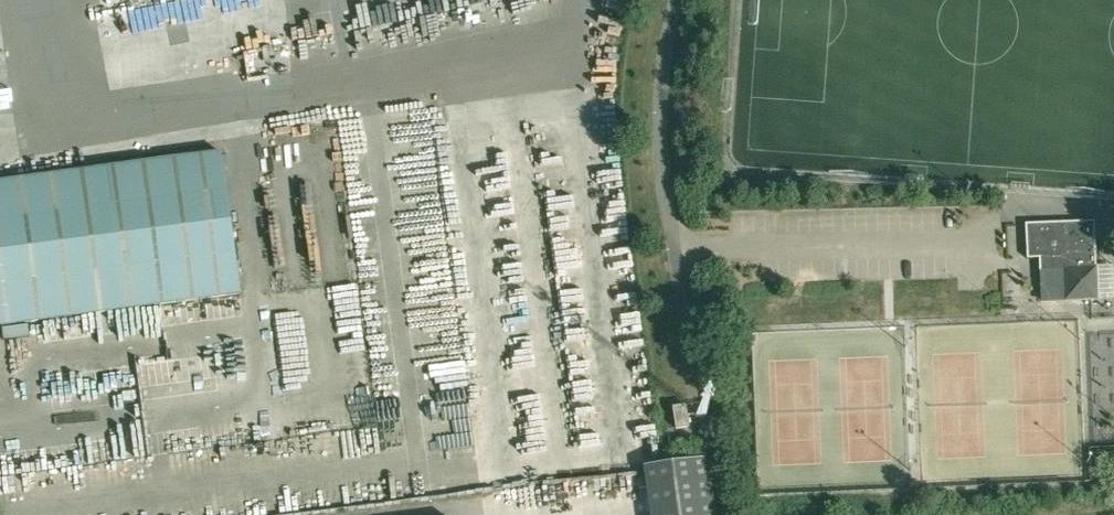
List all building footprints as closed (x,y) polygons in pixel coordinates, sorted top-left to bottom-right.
[(0,180),(0,325),(239,293),(220,151),(0,180)] [(453,212),(437,214),(439,229),(455,227),(453,212)] [(1096,265),(1094,221),(1024,223),(1026,257),(1039,257),(1041,302),(1099,300),(1097,265),(1096,265)] [(675,428),(688,426),(685,404),(672,406),(675,428)] [(707,457),(644,466),(651,514),(715,514),(707,457)]
